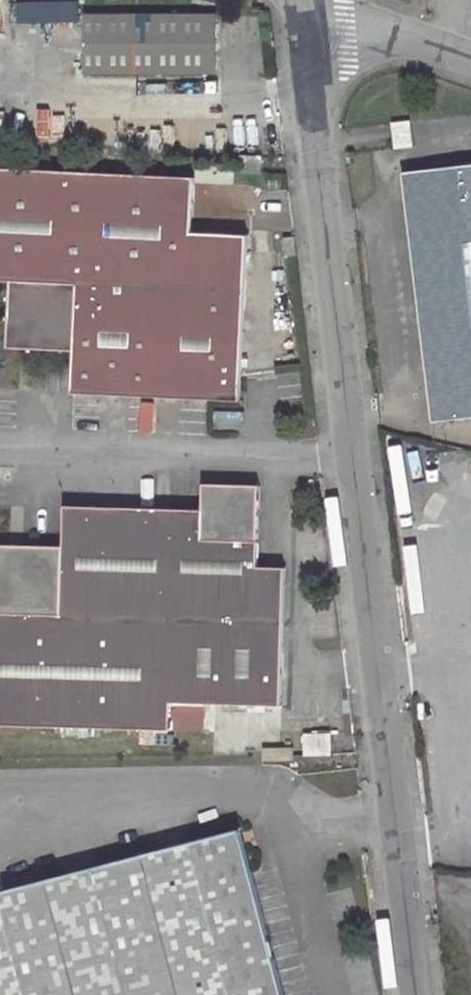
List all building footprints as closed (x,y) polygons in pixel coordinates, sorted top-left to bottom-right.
[(21,23),(81,20),(80,0),(66,0),(20,2),(21,23)] [(85,74),(213,75),(214,10),(84,11),(85,74)] [(398,122),(400,147),(415,145),(413,121),(398,122)] [(438,417),(470,413),(470,166),(408,174),(438,417)] [(0,167),(0,279),(9,279),(7,321),(13,321),(13,334),(19,334),(19,339),(28,340),(28,346),(73,349),(72,391),(240,400),(249,234),(192,230),(194,176),(0,167)] [(284,239),(285,258),(295,256),(293,237),(284,239)] [(6,345),(28,346),(28,340),(19,339),(19,334),(13,334),(13,321),(7,321),(6,345)] [(170,733),(170,703),(280,707),(285,568),(255,567),(257,515),(250,515),(250,499),(243,499),(244,494),(231,493),(231,487),(200,485),(198,513),(63,510),(61,550),(20,548),(20,556),(10,555),(10,561),(3,561),(3,573),(0,573),(0,726),(170,733)] [(244,494),(243,499),(250,499),(250,515),(257,515),(258,488),(231,487),(231,493),(244,494)] [(0,547),(0,573),(3,573),(3,561),(10,561),(10,555),(20,556),(20,548),(0,547)] [(217,705),(215,748),(248,749),(249,706),(217,705)] [(0,892),(0,994),(282,994),(240,831),(0,892)]
